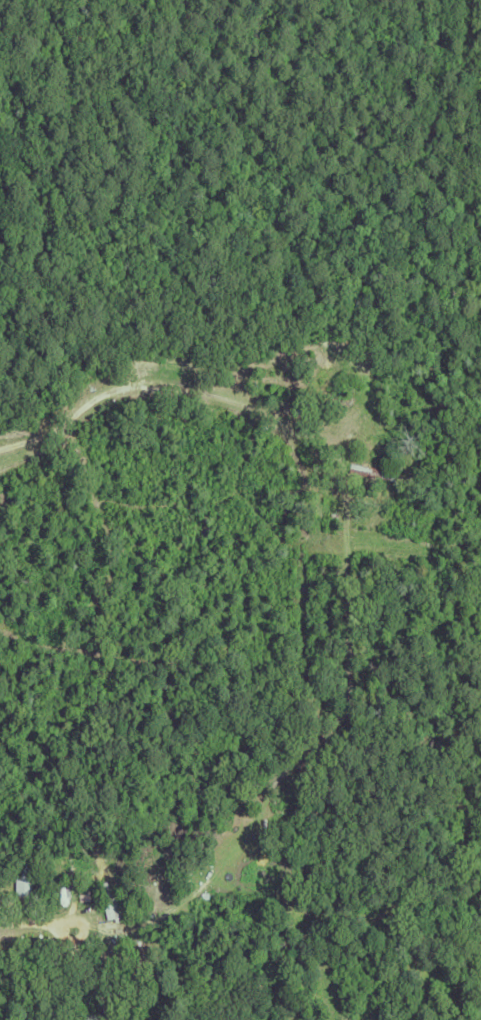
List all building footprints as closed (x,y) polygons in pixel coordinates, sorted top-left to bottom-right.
[(302,448),(314,445),(317,455),(304,458),(302,448)] [(377,477),(376,483),(369,482),(370,477),(346,472),(348,463),(393,471),(391,480),(377,477)] [(13,896),(13,863),(29,863),(29,896),(13,896)] [(102,909),(97,910),(96,905),(101,904),(96,883),(104,882),(107,892),(115,891),(120,916),(104,919),(102,909)] [(53,977),(63,977),(64,995),(54,996),(53,977)] [(44,986),(50,985),(52,995),(46,995),(44,986)]
